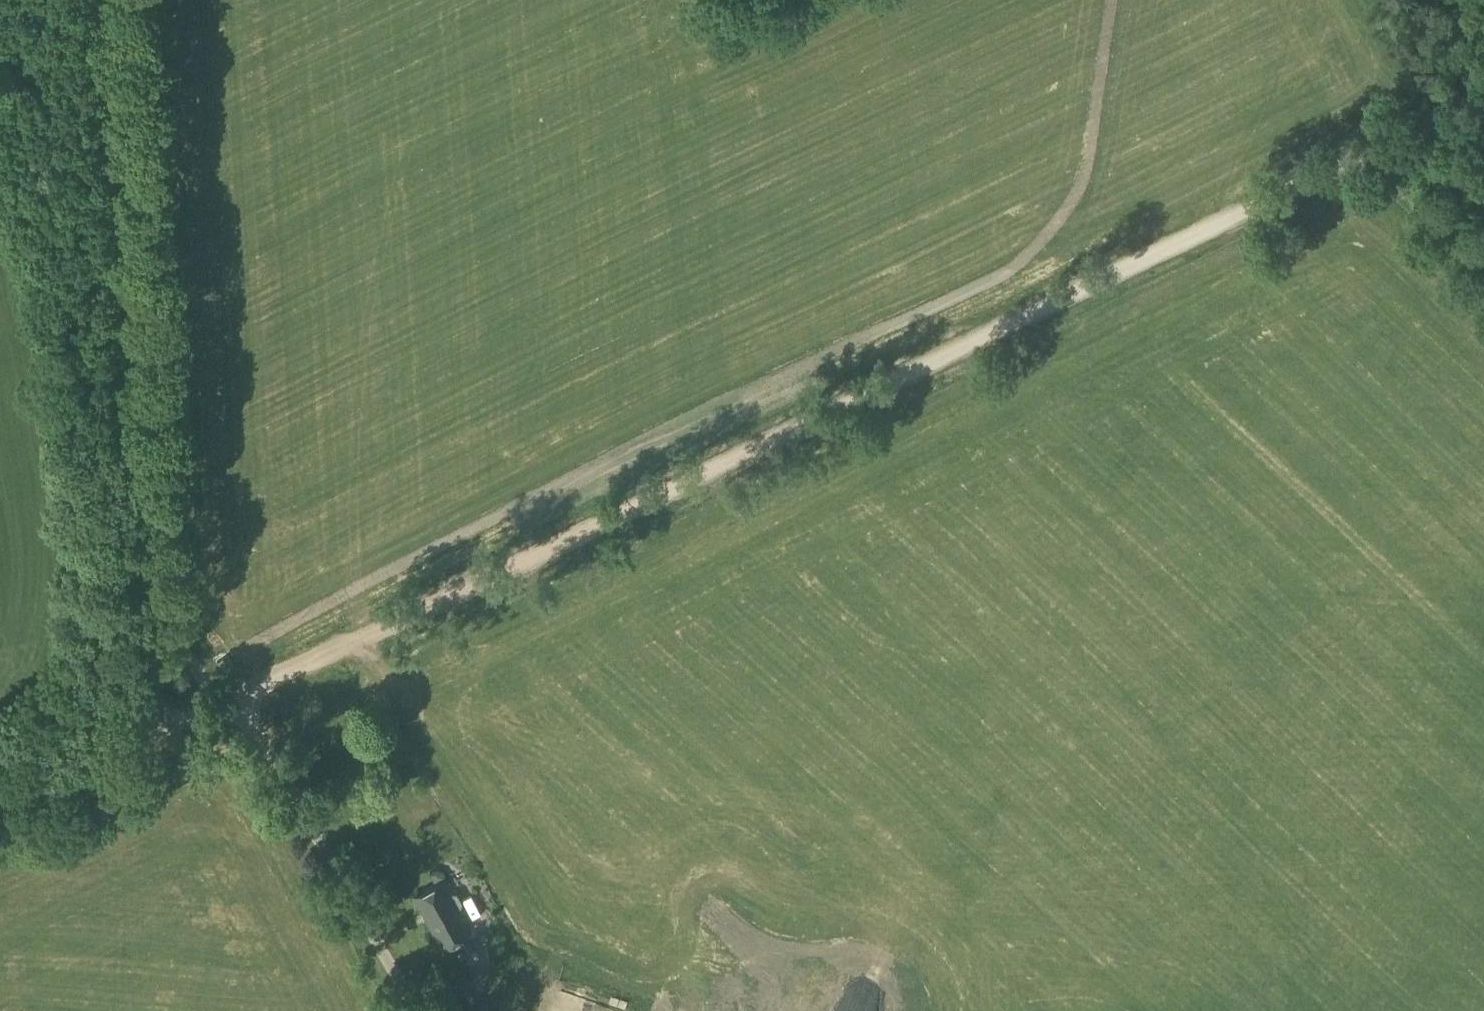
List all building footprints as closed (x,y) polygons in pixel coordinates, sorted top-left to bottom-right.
[(435,868),(428,872),(435,884),(441,881),(446,878),(442,871),(435,868)] [(443,947),(470,932),(457,910),(460,902),(455,893),(447,892),(441,881),(435,884),(414,896),(443,947)]
